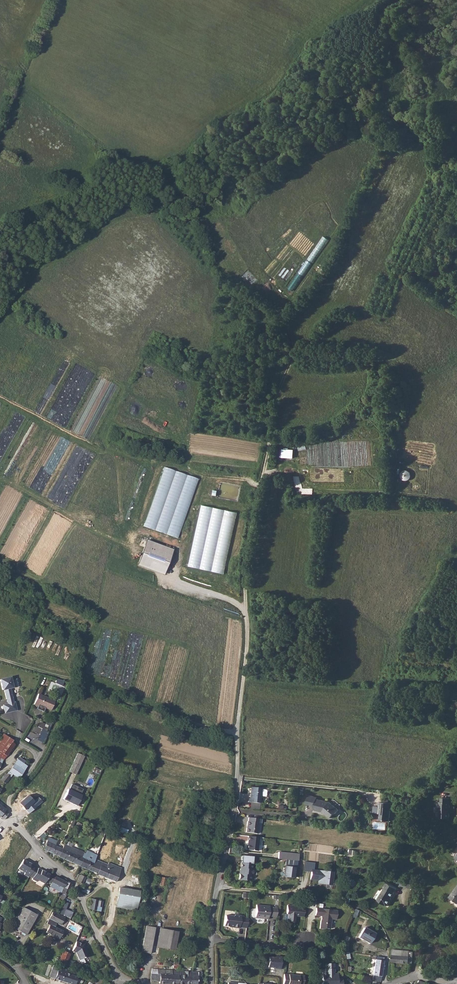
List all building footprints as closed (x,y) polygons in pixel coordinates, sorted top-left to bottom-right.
[(11,677),(0,679),(3,689),(5,689),(8,703),(14,702),(10,687),(18,686),(16,679),(11,680),(11,677)] [(46,708),(51,710),(54,703),(55,701),(38,694),(34,705),(38,706),(38,708),(44,711),(46,708)] [(8,703),(3,705),(6,713),(18,710),(15,702),(14,702),(8,703)] [(43,729),(38,740),(44,743),(51,726),(41,722),(39,727),(43,729)] [(3,760),(16,743),(4,734),(0,739),(0,758),(3,760)] [(77,753),(69,772),(76,775),(78,769),(84,757),(77,753)] [(19,757),(10,771),(20,779),(28,766),(25,764),(26,761),(19,757)] [(68,789),(63,799),(77,806),(82,795),(80,795),(83,789),(72,784),(69,789),(68,789)] [(248,802),(250,802),(259,803),(260,803),(261,788),(251,787),(250,798),(248,798),(248,802)] [(21,789),(16,797),(22,800),(27,792),(21,789)] [(30,795),(21,803),(29,813),(43,802),(39,797),(35,800),(30,795)] [(325,814),(330,818),(334,814),(336,813),(339,810),(329,802),(317,799),(317,798),(317,797),(309,795),(306,804),(315,806),(314,810),(323,812),(325,814)] [(439,802),(439,818),(450,818),(450,802),(448,802),(449,798),(441,798),(441,802),(439,802)] [(391,803),(379,802),(378,807),(375,807),(375,813),(380,814),(380,820),(390,821),(391,803)] [(1,816),(4,819),(9,814),(5,811),(6,810),(0,805),(0,817),(1,816)] [(248,822),(247,826),(258,827),(259,823),(261,824),(262,819),(249,818),(248,822)] [(413,823),(410,826),(416,833),(419,831),(413,823)] [(0,842),(0,843),(3,845),(0,849),(4,852),(18,832),(11,827),(0,842)] [(44,831),(39,836),(42,839),(47,834),(44,831)] [(259,837),(248,836),(246,850),(257,851),(259,837)] [(49,837),(43,849),(58,856),(62,848),(55,845),(57,840),(49,837)] [(58,856),(66,860),(71,847),(64,843),(62,848),(58,856)] [(71,847),(66,860),(79,866),(85,853),(71,847)] [(85,853),(79,866),(87,869),(90,862),(93,863),(95,859),(96,855),(88,852),(87,853),(85,853)] [(239,872),(238,879),(250,880),(250,874),(252,874),(253,868),(251,868),(252,863),(252,856),(242,855),(241,860),(242,860),(242,862),(241,862),(240,869),(241,869),(241,872),(239,872)] [(93,863),(90,871),(91,871),(116,881),(122,867),(119,866),(119,864),(117,863),(116,865),(108,862),(107,864),(95,859),(93,863)] [(23,860),(17,869),(26,873),(25,875),(29,877),(35,867),(23,860)] [(311,871),(310,879),(320,881),(320,882),(330,884),(331,872),(314,870),(315,862),(305,861),(304,870),(311,871)] [(285,865),(284,876),(294,878),(295,867),(285,865)] [(65,881),(38,869),(33,879),(38,882),(39,880),(45,883),(46,881),(52,883),(50,886),(59,891),(58,892),(62,893),(60,897),(64,899),(66,895),(67,895),(72,884),(66,881),(65,881)] [(80,874),(76,881),(82,884),(85,877),(80,874)] [(87,877),(84,884),(87,886),(89,882),(90,883),(92,879),(87,877)] [(385,887),(378,900),(388,906),(391,901),(390,900),(395,892),(394,892),(396,888),(386,882),(383,886),(385,887)] [(119,887),(115,907),(136,910),(140,891),(119,887)] [(89,908),(96,910),(97,906),(101,907),(103,901),(91,898),(89,908)] [(269,906),(256,905),(255,916),(256,918),(267,919),(268,916),(276,917),(276,908),(268,907),(269,906)] [(292,907),(286,906),(286,914),(287,914),(286,924),(291,924),(294,922),(295,916),(296,915),(297,915),(298,916),(302,916),(303,910),(300,910),(300,905),(292,905),(292,907)] [(23,907),(12,927),(26,934),(37,915),(23,907)] [(336,910),(315,908),(314,915),(321,916),(320,920),(319,920),(319,928),(323,929),(324,928),(329,929),(330,919),(335,919),(336,910)] [(53,910),(46,923),(49,925),(46,932),(59,938),(63,930),(55,926),(57,922),(61,924),(65,917),(58,914),(56,913),(57,911),(54,909),(53,910)] [(63,915),(70,918),(72,912),(65,909),(63,915)] [(233,916),(225,915),(224,926),(232,927),(238,928),(239,927),(246,928),(247,917),(240,917),(240,915),(234,915),(233,916)] [(147,926),(142,952),(159,955),(160,947),(175,950),(178,931),(160,928),(156,946),(152,946),(155,927),(147,926)] [(364,927),(358,937),(369,943),(375,934),(364,927)] [(76,941),(72,951),(76,952),(79,960),(88,956),(86,951),(85,950),(84,948),(85,948),(84,944),(76,941)] [(409,951),(393,949),(391,962),(412,964),(413,956),(413,952),(409,951)] [(63,951),(58,962),(65,965),(70,954),(63,951)] [(282,957),(270,956),(268,967),(275,967),(275,968),(280,968),(281,967),(285,967),(285,958),(282,958),(282,957)] [(375,959),(373,975),(381,976),(383,961),(375,959)] [(322,983),(341,983),(341,978),(336,978),(336,976),(337,975),(337,973),(334,973),(334,968),(333,968),(333,963),(326,963),(326,968),(325,968),(325,975),(322,975),(322,983)] [(49,977),(72,983),(75,983),(76,981),(82,983),(83,978),(77,976),(66,973),(68,969),(53,965),(49,977)] [(158,981),(159,981),(159,983),(169,983),(175,983),(178,983),(178,971),(178,970),(169,970),(151,968),(150,981),(158,981)] [(178,983),(189,983),(190,975),(191,975),(191,971),(184,971),(184,970),(178,970),(178,971),(178,983)] [(189,983),(198,983),(198,979),(200,979),(200,972),(191,971),(191,975),(190,975),(189,983)] [(284,973),(283,983),(303,983),(304,975),(284,973)]
